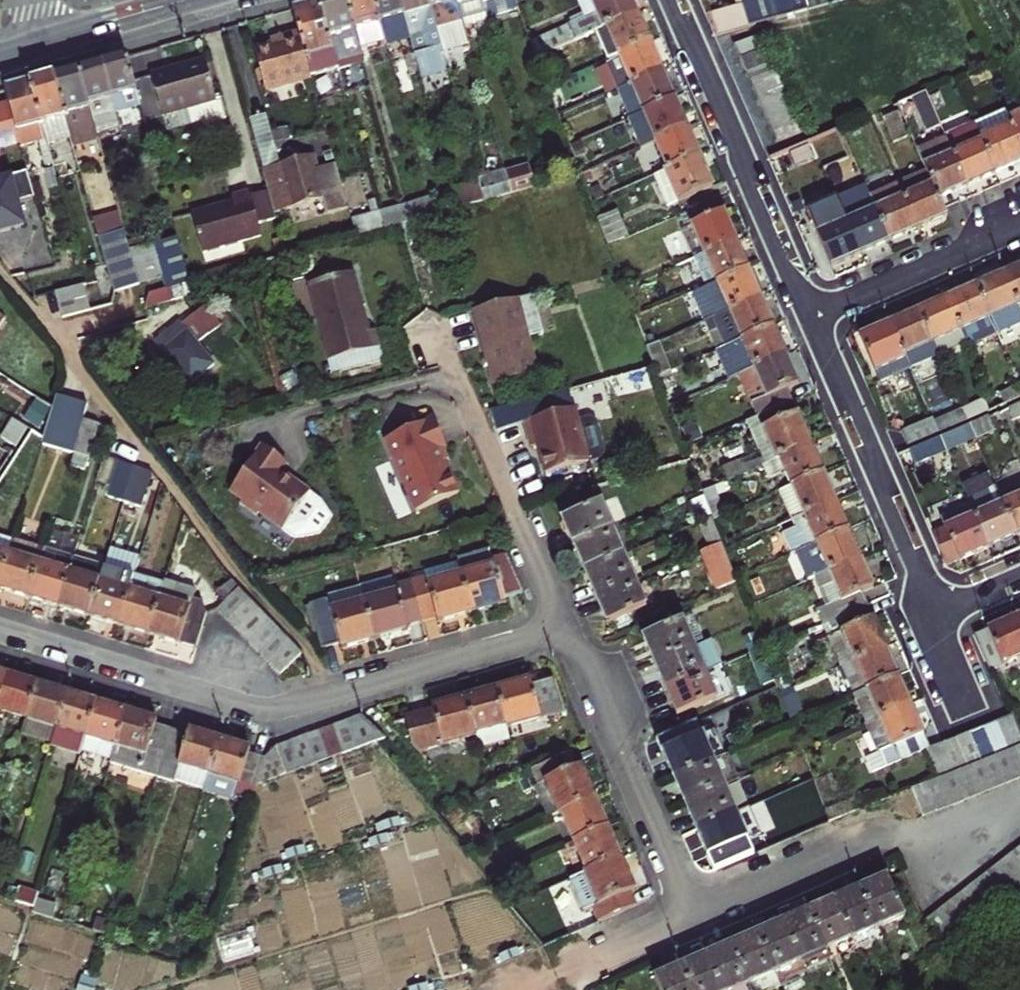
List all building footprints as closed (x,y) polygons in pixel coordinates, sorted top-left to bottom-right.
[(317,4),(337,72),(364,64),(361,53),(345,0),(330,0),(317,4)] [(372,0),(345,0),(361,53),(386,46),(384,39),(372,0)] [(404,18),(399,0),(372,0),(384,39),(404,33),(400,20),(404,18)] [(411,40),(423,78),(449,71),(443,51),(437,32),(428,0),(399,0),(404,18),(411,40)] [(437,32),(443,51),(470,43),(466,29),(458,0),(428,0),(437,32)] [(490,16),(485,0),(458,0),(466,29),(491,22),(490,16)] [(490,16),(519,8),(516,0),(485,0),(490,16)] [(594,11),(582,16),(531,38),(536,53),(578,35),(593,28),(638,9),(634,0),(589,0),(594,11)] [(589,0),(575,0),(582,16),(594,11),(589,0)] [(768,0),(737,0),(739,7),(744,25),(772,17),(768,0)] [(801,0),(785,0),(789,12),(803,8),(801,0)] [(803,8),(823,3),(822,0),(801,0),(803,8)] [(304,8),(290,12),(297,34),(311,80),(337,72),(317,4),(304,8)] [(744,25),(739,7),(707,16),(715,34),(744,25)] [(605,57),(650,37),(645,26),(638,9),(593,28),(605,57)] [(312,83),(311,80),(297,34),(277,40),(271,42),(272,47),(254,53),(267,96),(312,83)] [(734,46),(740,61),(767,50),(760,35),(734,46)] [(617,85),(662,66),(656,53),(650,37),(605,57),(617,85)] [(746,75),(773,63),(767,50),(740,61),(746,75)] [(617,85),(605,57),(592,63),(604,91),(615,86),(617,85)] [(115,64),(102,67),(122,133),(146,126),(126,60),(115,64)] [(213,86),(206,61),(185,67),(160,75),(172,115),(185,111),(189,126),(209,120),(210,125),(231,119),(220,84),(213,86)] [(746,75),(752,87),(778,76),(773,63),(746,75)] [(971,71),(975,79),(990,72),(986,64),(971,71)] [(627,114),(674,94),(669,82),(662,66),(617,85),(615,86),(627,114)] [(91,71),(79,74),(100,145),(123,138),(122,133),(102,67),(91,71)] [(67,78),(54,82),(72,144),(79,166),(104,159),(100,145),(79,74),(67,78)] [(151,77),(163,118),(172,115),(160,75),(151,77)] [(752,87),(758,101),(784,90),(778,76),(752,87)] [(43,85),(31,88),(50,151),(72,144),(54,82),(43,85)] [(47,174),(56,172),(50,151),(31,88),(19,92),(7,96),(9,104),(11,110),(19,138),(22,149),(23,152),(39,148),(47,174)] [(938,124),(923,89),(909,95),(924,130),(938,124)] [(758,101),(764,115),(790,104),(784,90),(758,101)] [(637,143),(652,137),(686,122),(681,111),(674,94),(627,114),(625,115),(637,143)] [(1019,158),(1019,110),(1016,102),(973,121),(977,129),(994,169),(1014,160),(1019,158)] [(19,138),(11,110),(9,104),(0,106),(0,143),(19,138)] [(770,129),(796,117),(790,104),(764,115),(770,129)] [(249,121),(264,170),(283,165),(268,115),(260,117),(249,121)] [(776,141),(802,130),(796,117),(770,129),(776,141)] [(664,166),(699,151),(694,139),(686,122),(652,137),(664,166)] [(977,129),(946,142),(964,183),(980,175),(994,169),(977,129)] [(812,141),(782,150),(787,168),(817,159),(812,141)] [(964,183),(946,142),(918,154),(924,168),(936,195),(952,188),(964,183)] [(666,203),(713,183),(705,166),(699,151),(664,166),(652,171),(666,203)] [(328,199),(332,215),(350,210),(337,167),(320,172),(315,155),(283,165),(264,170),(269,189),(277,214),(328,199)] [(539,186),(533,165),(508,173),(514,193),(539,186)] [(929,218),(943,212),(936,195),(924,168),(897,180),(915,224),(929,218)] [(488,200),(514,193),(508,173),(507,170),(481,178),(482,180),(488,200)] [(0,186),(0,238),(1,238),(30,229),(23,208),(38,203),(31,177),(0,186)] [(866,192),(886,237),(897,232),(915,224),(897,180),(896,179),(866,192)] [(455,188),(461,208),(488,200),(482,180),(455,188)] [(835,199),(857,249),(872,243),(886,237),(866,192),(864,186),(835,199)] [(250,192),(234,196),(235,201),(241,200),(253,239),(254,243),(264,241),(258,221),(277,216),(277,214),(269,189),(250,195),(250,192)] [(438,215),(432,195),(406,202),(407,205),(412,222),(438,215)] [(680,231),(693,259),(736,240),(728,222),(722,207),(718,209),(712,196),(681,210),(688,227),(680,231)] [(805,209),(828,262),(842,256),(857,249),(835,199),(834,196),(805,209)] [(253,239),(241,200),(235,201),(237,207),(218,212),(201,217),(211,251),(253,239)] [(407,205),(380,213),(385,230),(412,222),(407,205)] [(632,231),(620,205),(599,214),(610,241),(632,231)] [(95,221),(118,296),(142,289),(142,287),(132,256),(120,213),(95,221)] [(380,213),(354,221),(359,237),(385,230),(380,213)] [(705,287),(748,268),(742,254),(736,240),(693,259),(705,287)] [(165,280),(169,292),(193,285),(180,242),(156,249),(165,280)] [(132,256),(142,287),(165,280),(156,249),(132,256)] [(1018,262),(1001,270),(1019,313),(1019,262),(1018,262)] [(703,320),(760,295),(754,281),(748,268),(705,287),(691,293),(703,320)] [(1019,317),(1019,313),(1001,270),(989,275),(974,282),(994,328),(1019,317)] [(384,344),(379,329),(372,331),(369,319),(355,271),(312,283),(334,358),(384,344)] [(961,288),(946,294),(965,339),(966,340),(994,328),(974,282),(961,288)] [(153,297),(148,309),(198,294),(195,285),(193,285),(169,292),(153,297)] [(58,296),(65,322),(87,316),(79,290),(58,296)] [(936,352),(965,339),(946,294),(932,300),(917,307),(936,352)] [(541,335),(531,295),(503,303),(474,312),(494,388),(539,374),(530,339),(541,335)] [(716,350),(773,325),(766,310),(760,295),(703,320),(716,350)] [(207,304),(182,324),(181,323),(157,343),(166,355),(191,384),(216,364),(199,343),(223,323),(207,304)] [(889,319),(909,364),(936,352),(917,307),(902,313),(889,319)] [(910,367),(909,364),(889,319),(875,325),(861,331),(882,379),(910,367)] [(728,378),(738,373),(785,353),(780,341),(773,325),(716,350),(728,378)] [(650,343),(662,373),(677,367),(664,337),(650,343)] [(384,344),(334,358),(338,370),(387,356),(384,344)] [(786,386),(797,381),(793,371),(785,353),(738,373),(757,417),(793,401),(786,386)] [(677,367),(662,373),(669,392),(685,385),(677,367)] [(292,372),(281,380),(292,398),(303,390),(292,372)] [(997,392),(1001,401),(1019,392),(1019,389),(1017,383),(997,392)] [(498,431),(524,424),(528,440),(531,449),(538,447),(546,475),(602,459),(605,453),(597,422),(590,418),(578,422),(574,409),(572,409),(567,388),(551,393),(489,411),(498,431)] [(960,409),(964,417),(985,408),(981,399),(960,409)] [(57,409),(48,438),(45,449),(76,458),(86,424),(90,409),(60,400),(57,409)] [(1019,416),(1019,400),(1007,406),(1013,419),(1019,416)] [(48,438),(57,409),(46,401),(29,426),(41,434),(48,438)] [(728,480),(768,462),(811,443),(802,422),(793,401),(757,417),(747,421),(761,453),(747,459),(747,461),(739,464),(738,463),(723,469),(728,480)] [(960,409),(933,421),(937,429),(964,417),(960,409)] [(973,437),(1002,424),(997,411),(967,424),(973,437)] [(931,415),(903,428),(909,442),(937,429),(933,421),(931,415)] [(41,434),(29,426),(23,421),(10,441),(28,453),(41,434)] [(444,448),(431,421),(384,443),(417,513),(458,495),(443,463),(446,462),(444,457),(440,450),(444,448)] [(99,428),(86,424),(76,458),(88,462),(99,428)] [(946,450),(973,437),(967,424),(940,436),(946,450)] [(913,449),(919,462),(946,450),(940,436),(913,449)] [(784,467),(791,484),(823,470),(816,455),(811,443),(768,462),(772,473),(784,467)] [(740,445),(727,451),(731,461),(745,456),(740,445)] [(286,464),(263,447),(229,493),(242,502),(239,506),(256,518),(259,514),(295,541),(320,536),(332,520),(321,503),(289,480),(288,482),(283,478),(278,475),(286,464)] [(128,505),(137,472),(108,463),(98,496),(128,505)] [(793,520),(836,501),(830,487),(823,470),(791,484),(780,489),(793,520)] [(128,505),(143,510),(153,476),(137,472),(128,505)] [(997,492),(1014,534),(1019,531),(1019,482),(997,492)] [(1014,534),(997,492),(993,486),(967,497),(970,504),(987,546),(1001,539),(1014,534)] [(720,487),(708,492),(710,496),(717,514),(718,517),(730,511),(720,487)] [(717,514),(710,496),(697,502),(703,519),(717,514)] [(791,552),(795,551),(848,528),(841,511),(836,501),(793,520),(798,531),(784,536),(791,552)] [(941,517),(959,558),(972,553),(987,546),(970,504),(941,517)] [(603,509),(562,527),(565,533),(571,547),(612,529),(603,509)] [(726,538),(718,517),(705,523),(714,544),(726,538)] [(0,528),(0,589),(4,590),(21,534),(0,528)] [(820,576),(861,558),(854,542),(848,528),(795,551),(808,582),(820,576)] [(612,529),(571,547),(578,561),(583,573),(623,555),(612,529)] [(22,596),(36,600),(52,543),(21,534),(4,590),(22,596)] [(737,564),(726,538),(714,544),(724,570),(737,564)] [(51,605),(65,609),(82,552),(52,543),(36,600),(51,605)] [(510,601),(509,597),(528,591),(512,554),(497,558),(494,549),(461,559),(476,611),(497,605),(510,601)] [(94,617),(111,561),(82,552),(65,609),(82,614),(94,617)] [(623,555),(583,573),(589,585),(594,598),(634,580),(623,555)] [(861,588),(872,584),(870,579),(861,558),(820,576),(830,602),(816,608),(823,625),(868,606),(861,588)] [(456,617),(476,611),(461,559),(428,569),(430,576),(416,580),(427,619),(441,615),(443,621),(456,617)] [(125,627),(141,571),(111,561),(94,617),(111,623),(125,627)] [(141,571),(125,627),(139,631),(155,636),(168,591),(171,579),(141,571)] [(397,575),(365,585),(367,592),(381,640),(397,635),(414,630),(412,624),(427,619),(416,580),(400,585),(397,575)] [(202,589),(171,579),(168,591),(198,600),(202,589)] [(761,579),(750,583),(755,596),(765,592),(761,579)] [(648,610),(634,580),(594,598),(601,611),(608,629),(648,610)] [(235,598),(243,590),(237,582),(228,590),(235,598)] [(367,592),(365,585),(325,596),(328,604),(367,592)] [(223,610),(233,620),(254,600),(243,590),(235,598),(223,610)] [(198,600),(168,591),(155,636),(181,644),(202,650),(211,618),(208,602),(198,600)] [(367,644),(381,640),(367,592),(328,604),(315,608),(327,649),(344,644),(346,650),(367,644)] [(243,631),(264,611),(254,600),(233,620),(243,631)] [(843,667),(887,648),(878,628),(868,606),(823,625),(842,668),(843,667)] [(243,631),(253,641),(274,621),(264,611),(243,631)] [(1017,615),(1001,622),(975,633),(991,670),(1019,658),(1019,622),(1017,615)] [(253,641),(264,652),(284,632),(274,621),(253,641)] [(696,621),(644,643),(647,651),(652,663),(704,640),(696,621)] [(274,663),(295,643),(284,632),(264,652),(274,663)] [(659,678),(664,691),(718,667),(721,666),(709,637),(704,640),(652,663),(659,678)] [(274,663),(283,672),(305,653),(295,643),(274,663)] [(843,667),(855,694),(898,676),(893,664),(887,648),(843,667)] [(730,695),(718,667),(664,691),(672,708),(678,723),(719,705),(717,700),(730,695)] [(502,682),(514,726),(559,713),(548,674),(530,679),(529,675),(519,678),(502,682)] [(11,679),(0,676),(0,715),(0,713),(11,679)] [(855,694),(867,722),(910,704),(904,690),(898,676),(855,694)] [(31,723),(41,688),(26,684),(11,679),(0,713),(31,723)] [(469,692),(481,735),(485,747),(517,738),(514,726),(502,682),(487,687),(469,692)] [(54,692),(41,688),(31,723),(25,743),(53,751),(69,697),(54,692)] [(420,752),(481,735),(469,692),(446,698),(430,703),(431,708),(402,717),(410,741),(420,752)] [(83,701),(69,697),(53,751),(82,760),(83,757),(98,706),(83,701)] [(941,744),(930,749),(920,726),(910,704),(867,722),(885,765),(872,770),(880,787),(930,765),(935,778),(940,777),(952,772),(942,745),(941,744)] [(98,706),(83,757),(113,766),(129,715),(114,711),(98,706)] [(113,766),(113,769),(157,783),(172,731),(158,727),(159,724),(148,721),(129,715),(113,766)] [(365,749),(379,743),(389,740),(367,717),(355,721),(365,749)] [(1011,717),(997,722),(1008,749),(1019,744),(1019,736),(1011,717)] [(350,754),(365,749),(355,721),(340,727),(350,754)] [(1008,749),(997,722),(984,728),(995,755),(1008,749)] [(350,754),(340,727),(326,732),(336,760),(350,754)] [(995,755),(984,728),(970,734),(981,760),(995,755)] [(192,737),(172,731),(157,783),(176,789),(177,786),(206,794),(221,742),(202,736),(193,733),(192,737)] [(322,765),(336,760),(326,732),(312,737),(322,765)] [(967,766),(981,760),(970,734),(956,740),(967,766)] [(307,770),(322,765),(312,737),(297,743),(307,770)] [(797,737),(789,740),(793,749),(801,746),(797,737)] [(952,772),(967,766),(956,740),(942,745),(952,772)] [(669,773),(673,782),(714,764),(704,741),(663,759),(669,773)] [(235,746),(221,742),(206,794),(201,811),(247,825),(258,788),(266,761),(266,760),(250,755),(251,751),(235,746)] [(294,775),(307,770),(297,743),(284,748),(294,775)] [(1008,749),(1019,777),(1019,744),(1008,749)] [(266,761),(258,788),(294,775),(284,748),(266,761)] [(1019,777),(1008,749),(995,755),(1006,783),(1019,777)] [(588,764),(582,766),(576,753),(536,772),(542,785),(552,780),(567,813),(603,797),(595,781),(588,764)] [(1006,783),(995,755),(981,760),(993,788),(1006,783)] [(714,764),(673,782),(680,797),(685,807),(725,790),(742,782),(730,756),(714,764)] [(978,794),(993,788),(981,760),(967,766),(978,794)] [(978,794),(967,766),(952,772),(965,800),(978,794)] [(952,806),(965,800),(952,772),(940,777),(952,806)] [(940,777),(935,778),(925,783),(937,812),(952,806),(940,777)] [(537,787),(552,820),(567,813),(552,780),(542,785),(537,787)] [(923,818),(937,812),(925,783),(911,789),(923,818)] [(695,831),(735,813),(725,790),(685,807),(691,821),(695,831)] [(567,813),(581,843),(616,826),(609,809),(603,797),(567,813)] [(832,807),(836,818),(855,811),(850,799),(832,807)] [(750,846),(735,813),(695,831),(702,846),(709,863),(750,846)] [(595,873),(630,856),(625,843),(616,826),(581,843),(595,873)] [(1018,852),(1006,861),(1019,879),(1019,854),(1018,852)] [(608,920),(645,902),(639,888),(644,886),(637,870),(630,856),(595,873),(582,879),(596,908),(601,906),(608,920)] [(1019,887),(1019,879),(1006,861),(995,870),(1013,893),(1019,887)] [(1013,893),(995,870),(982,880),(1000,903),(1013,893)] [(916,915),(898,876),(884,882),(872,888),(889,927),(916,915)] [(1000,903),(982,880),(971,888),(989,911),(1000,903)] [(847,899),(864,938),(889,927),(872,888),(861,893),(847,899)] [(989,911),(971,888),(959,897),(977,920),(989,911)] [(22,890),(17,904),(38,910),(41,900),(42,896),(22,890)] [(977,920),(959,897),(948,907),(965,929),(977,920)] [(832,906),(821,910),(838,950),(864,938),(847,899),(832,906)] [(38,910),(37,914),(58,920),(62,907),(41,900),(38,910)] [(953,939),(965,929),(948,907),(935,917),(953,939)] [(795,922),(813,961),(838,950),(821,910),(808,916),(795,922)] [(98,932),(111,936),(114,924),(101,920),(98,932)] [(770,933),(787,972),(813,961),(795,922),(781,928),(770,933)] [(893,938),(889,927),(864,938),(868,947),(869,948),(893,938)] [(787,972),(770,933),(757,938),(744,945),(761,984),(787,972)] [(868,947),(864,938),(838,950),(842,959),(868,947)] [(744,945),(730,950),(717,956),(732,989),(747,989),(761,984),(744,945)] [(842,959),(838,950),(813,961),(817,970),(842,959)] [(693,967),(703,989),(732,989),(717,956),(706,961),(693,967)] [(817,970),(813,961),(787,972),(792,982),(817,971),(817,970)] [(671,989),(703,989),(693,967),(680,973),(666,979),(671,989)]
